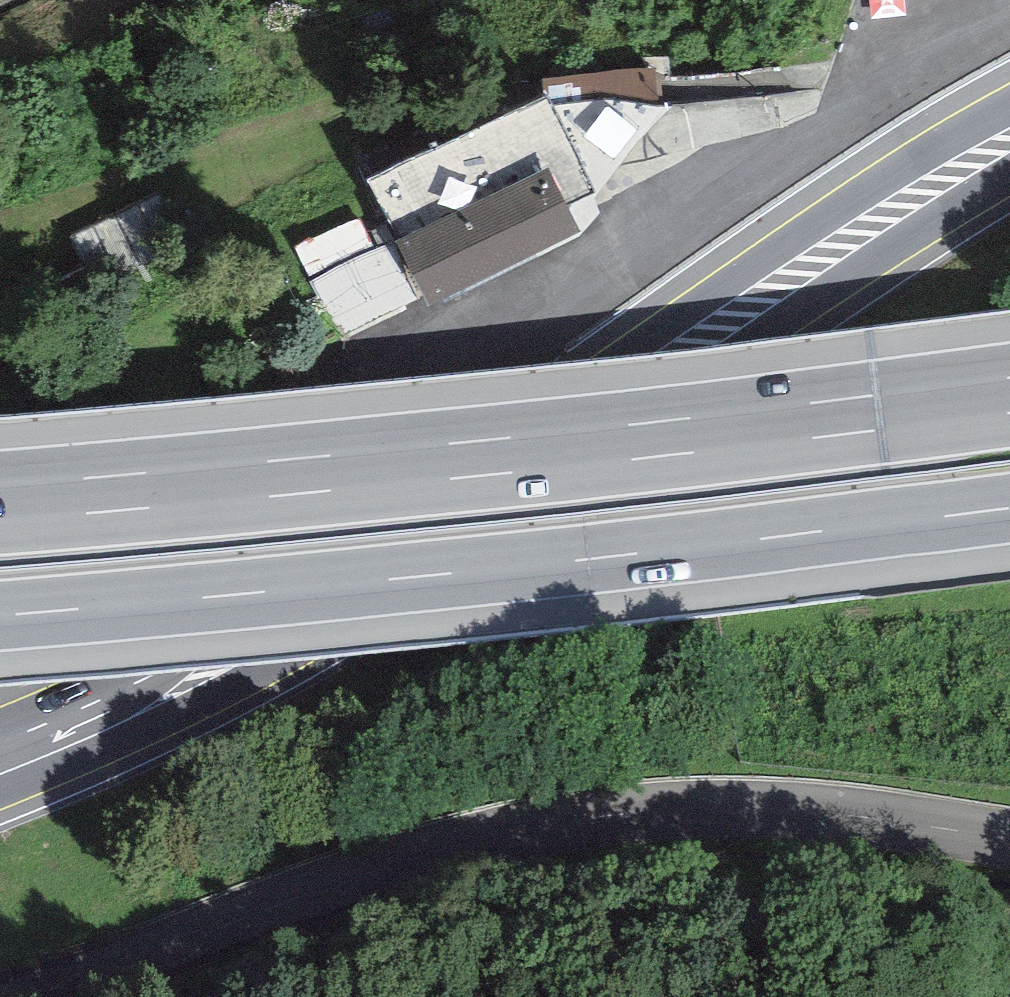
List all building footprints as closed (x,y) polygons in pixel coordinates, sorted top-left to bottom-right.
[(366,182),(426,305),(535,252),(582,230),(569,204),(595,191),(547,94),(366,182)] [(371,215),(304,242),(316,272),(383,246),(371,215)]
